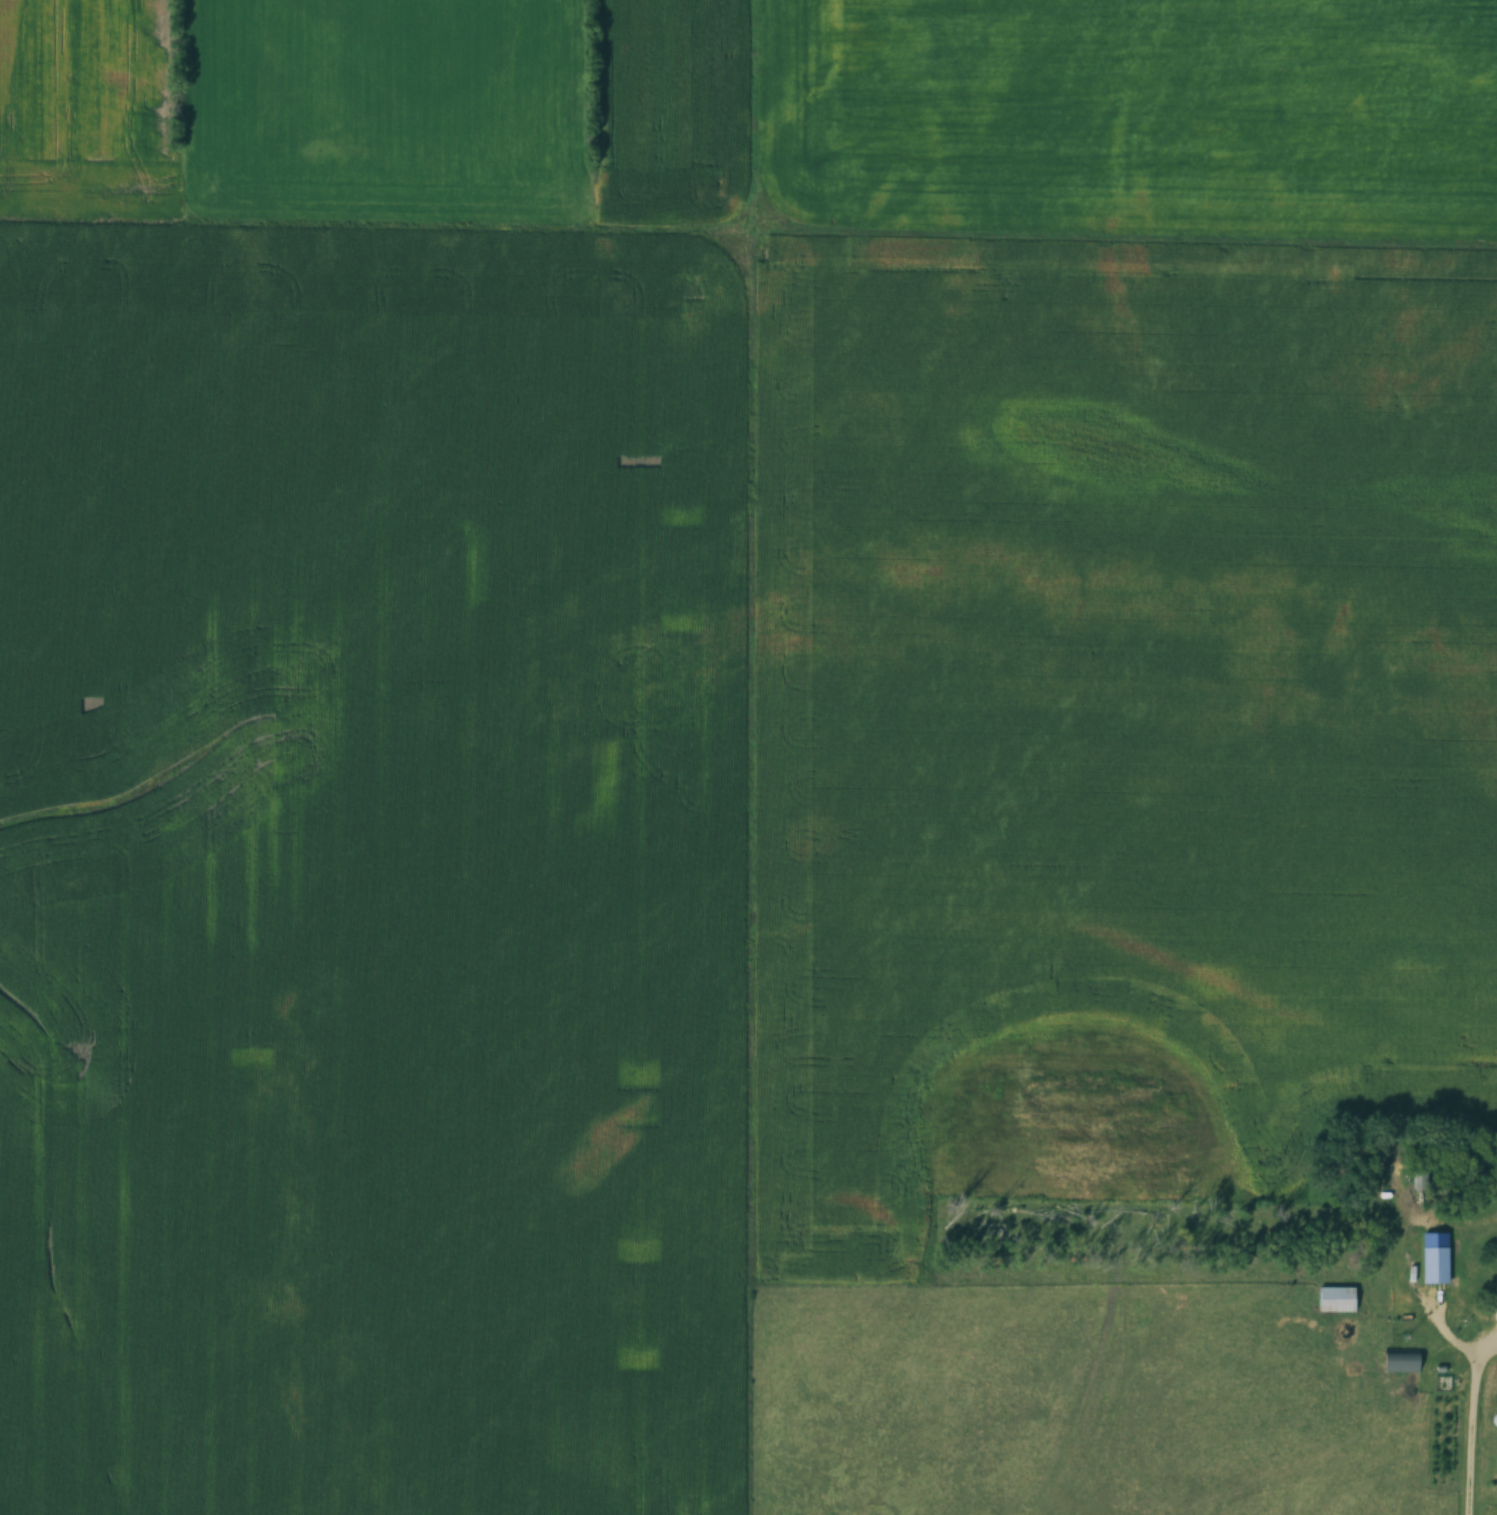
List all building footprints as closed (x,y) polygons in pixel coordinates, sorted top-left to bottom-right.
[(1447,1283),(1447,1247),(1422,1247),(1422,1283),(1447,1283)] [(1317,1287),(1317,1311),(1353,1311),(1353,1287),(1317,1287)] [(1417,1350),(1381,1350),(1381,1371),(1417,1371),(1417,1350)]
